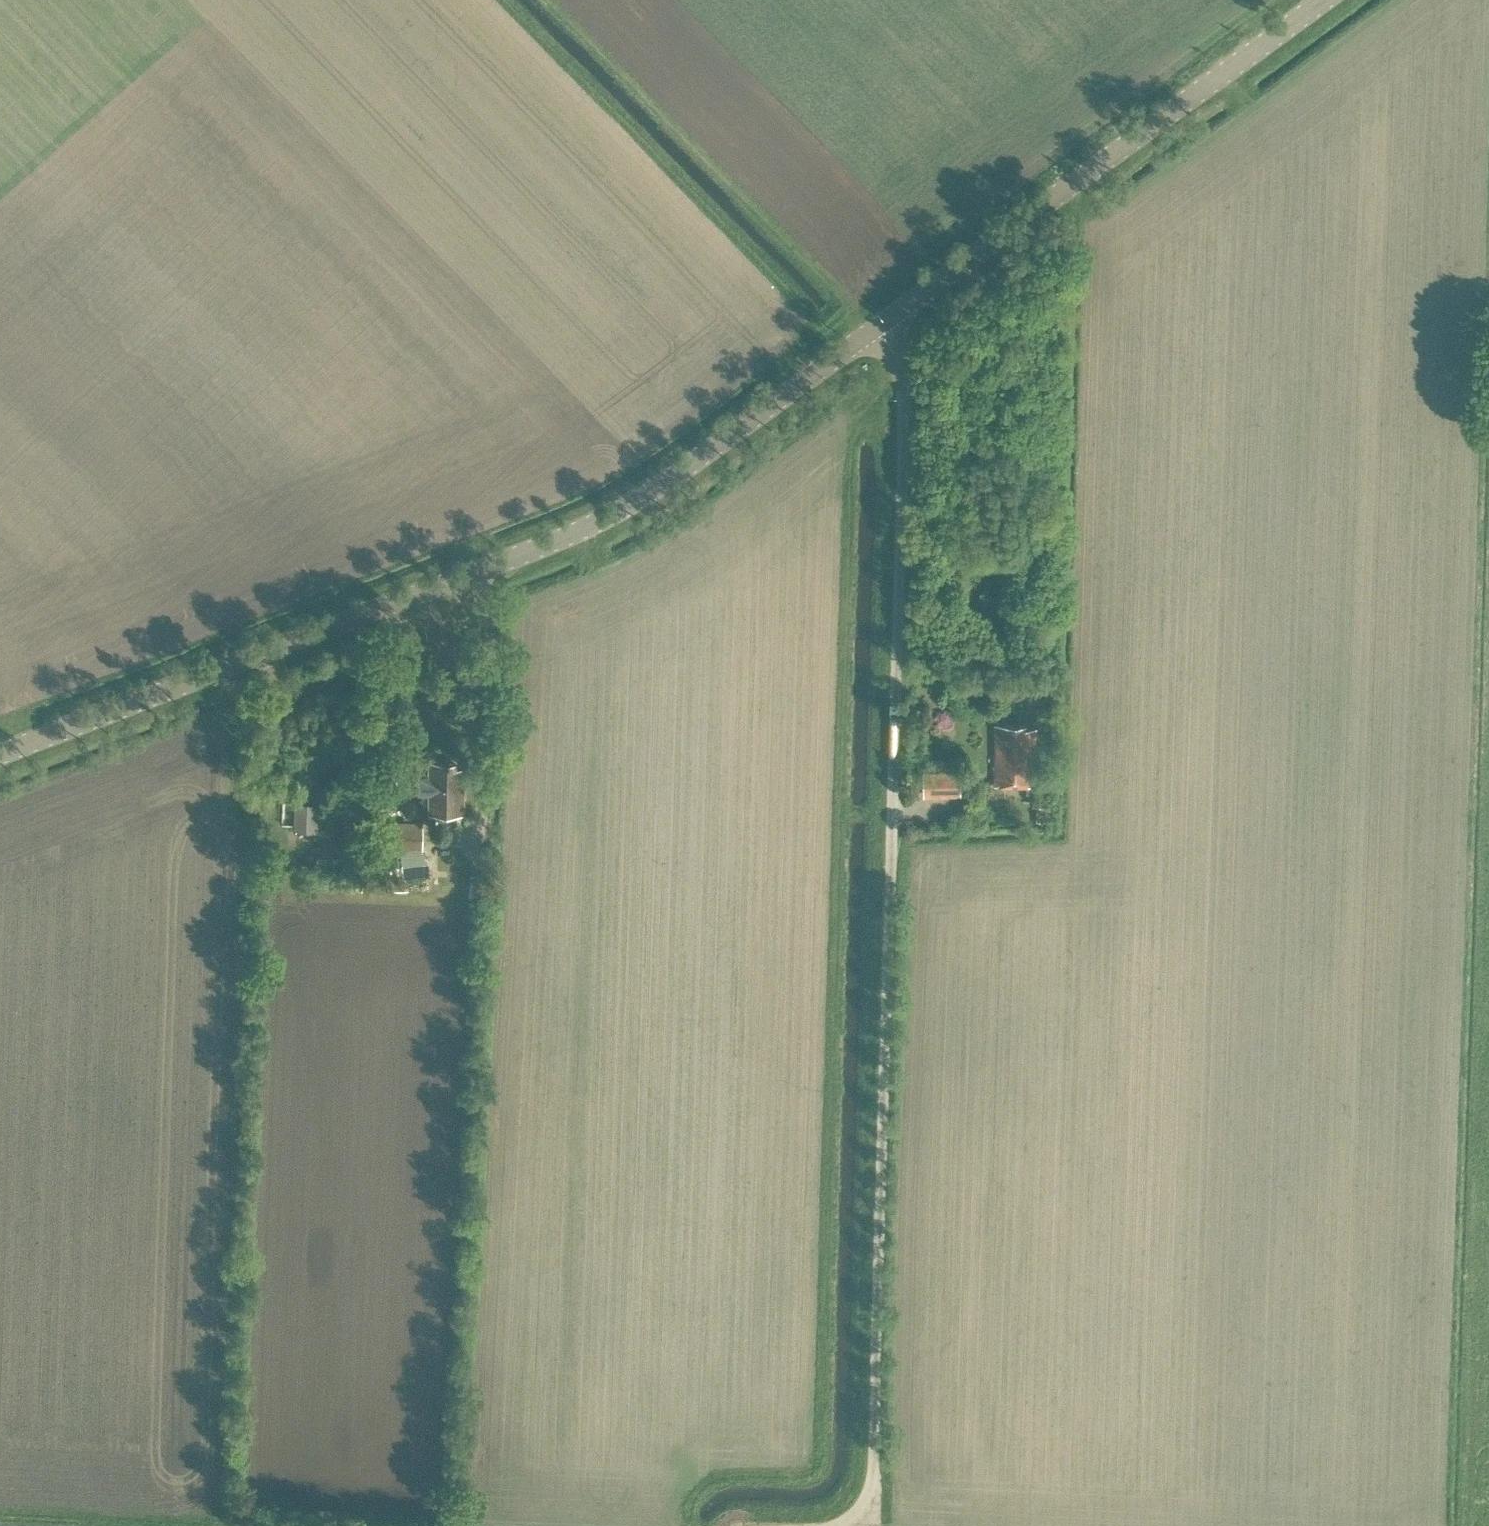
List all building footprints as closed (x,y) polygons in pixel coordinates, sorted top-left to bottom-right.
[(997,724),(996,784),(1037,784),(1037,728),(1026,728),(1026,724),(997,724)] [(428,796),(428,813),(463,813),(463,769),(455,769),(455,763),(428,763),(428,777),(420,777),(418,781),(418,792),(420,796),(428,796)] [(925,771),(926,794),(961,793),(961,770),(925,771)] [(343,796),(342,846),(360,846),(361,822),(361,797),(343,796)] [(297,801),(297,830),(321,830),(321,801),(297,801)] [(421,823),(361,822),(360,846),(421,847),(421,823)]
